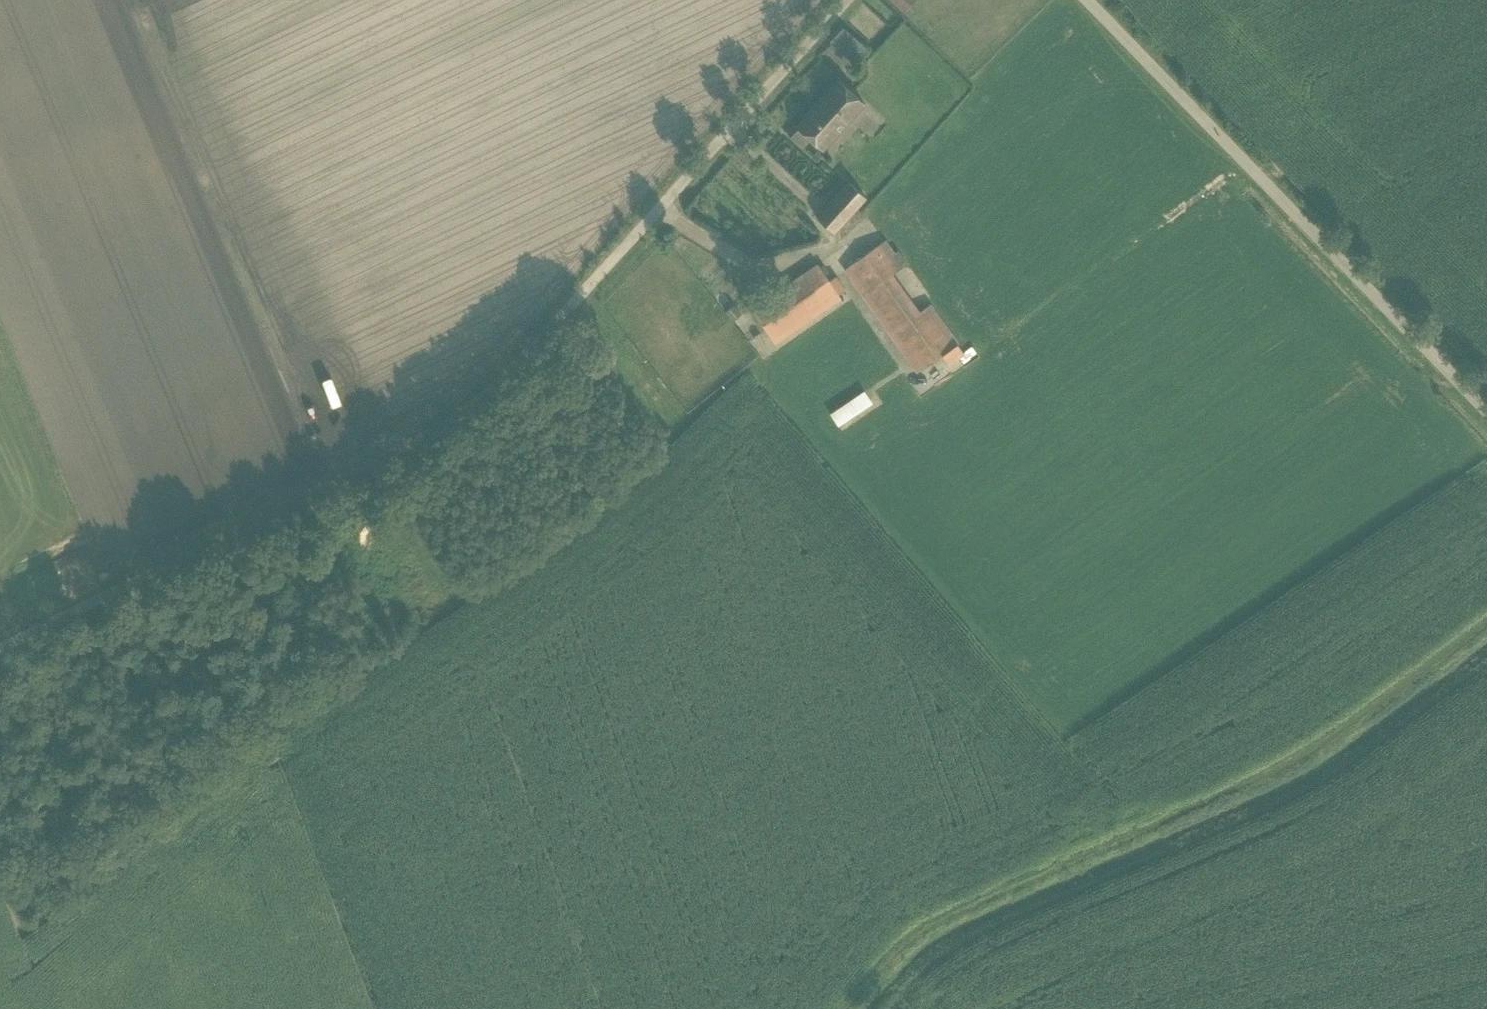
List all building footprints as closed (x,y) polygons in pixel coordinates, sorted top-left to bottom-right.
[(864,100),(842,80),(802,125),(824,145),(864,100)] [(871,187),(855,172),(823,206),(840,221),(871,187)] [(875,243),(844,268),(923,365),(954,339),(875,243)] [(775,317),(832,281),(820,261),(762,297),(775,317)]
